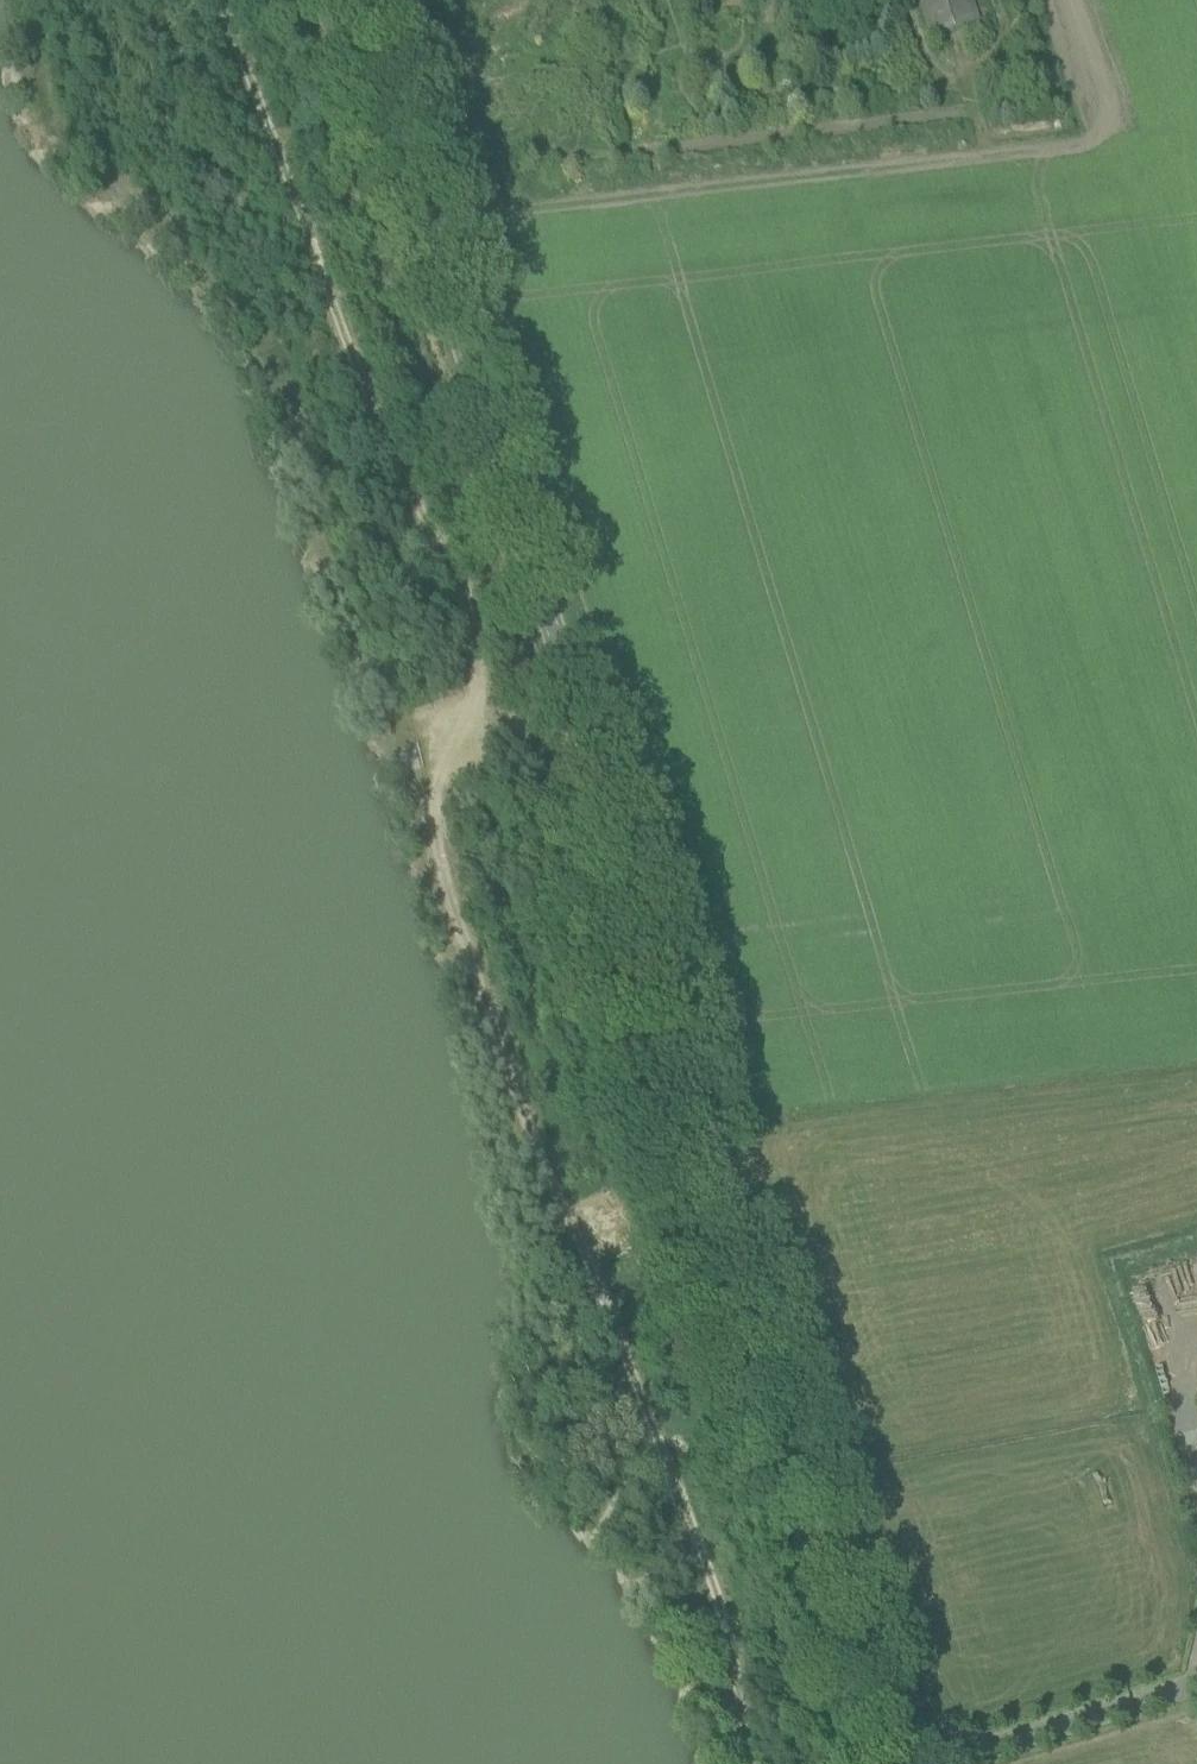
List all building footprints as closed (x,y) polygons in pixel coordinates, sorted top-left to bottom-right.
[(931,40),(979,25),(971,0),(919,0),(931,40)]
